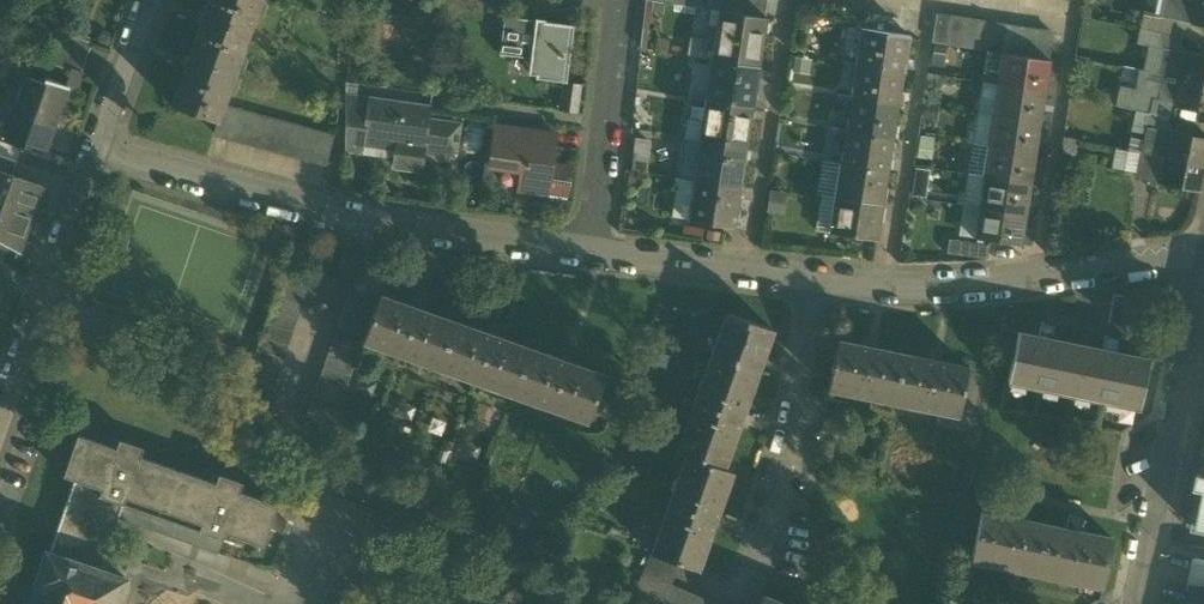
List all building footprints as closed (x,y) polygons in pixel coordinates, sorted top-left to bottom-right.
[(190,55),(236,72),(261,0),(209,0),(190,55)] [(708,9),(709,0),(652,0),(708,9)] [(708,9),(719,11),(736,14),(738,0),(709,0),(708,9)] [(736,14),(765,19),(768,0),(738,0),(736,14)] [(1172,17),(1172,19),(1178,20),(1192,23),(1197,0),(1176,0),(1172,17)] [(1192,23),(1203,26),(1203,0),(1197,0),(1192,23)] [(736,14),(719,11),(712,60),(759,68),(767,19),(765,19),(736,14)] [(1172,17),(1144,11),(1141,28),(1175,35),(1178,20),(1172,19),(1172,17)] [(1054,31),(940,13),(935,42),(1003,53),(1050,60),(1054,31)] [(574,25),(505,16),(500,54),(538,59),(535,78),(566,82),(574,25)] [(1175,35),(1141,28),(1138,43),(1166,49),(1166,48),(1172,49),(1175,35)] [(909,37),(863,30),(857,65),(904,72),(909,37)] [(76,37),(58,41),(50,63),(81,74),(92,42),(76,37)] [(1172,49),(1166,48),(1166,49),(1161,73),(1181,77),(1186,52),(1172,49)] [(1186,52),(1181,77),(1203,82),(1203,55),(1186,52)] [(1050,60),(1003,53),(998,84),(1045,91),(1050,60)] [(236,72),(190,55),(172,105),(217,122),(218,122),(224,106),(236,72)] [(759,68),(712,60),(706,100),(753,108),(759,68)] [(904,72),(857,65),(852,98),(899,105),(904,72)] [(1176,103),(1181,77),(1161,73),(1134,67),(1131,83),(1117,80),(1112,103),(1164,114),(1167,101),(1176,103)] [(24,75),(19,89),(10,86),(0,116),(0,125),(6,127),(2,139),(23,146),(24,142),(44,149),(46,142),(56,145),(69,107),(60,104),(67,85),(45,78),(43,82),(24,75)] [(1181,77),(1176,103),(1203,109),(1203,82),(1181,77)] [(1045,91),(998,84),(993,114),(1040,122),(1045,91)] [(368,100),(345,97),(345,151),(363,153),(365,140),(363,139),(368,100)] [(899,105),(852,98),(847,131),(894,138),(899,105)] [(431,109),(368,100),(363,139),(365,140),(363,153),(394,158),(392,167),(422,171),(426,147),(429,121),(431,109)] [(753,108),(706,100),(699,140),(747,147),(753,108)] [(334,136),(240,109),(224,106),(218,122),(217,122),(214,133),(326,165),(334,136)] [(1164,115),(1135,109),(1132,125),(1150,128),(1150,127),(1161,129),(1164,115)] [(1040,122),(993,114),(988,145),(1035,152),(1040,122)] [(459,125),(429,121),(426,147),(455,151),(459,125)] [(557,136),(493,127),(488,165),(523,170),(521,189),(549,193),(553,165),(557,136)] [(1161,129),(1150,127),(1150,128),(1144,153),(1152,155),(1164,157),(1170,131),(1161,129)] [(894,138),(847,131),(842,164),(889,171),(894,138)] [(1170,131),(1164,157),(1203,165),(1203,138),(1170,131)] [(1078,139),(1063,136),(1061,151),(1075,153),(1078,139)] [(747,147),(699,140),(693,180),(740,188),(747,147)] [(1035,152),(988,145),(983,176),(1031,183),(1035,152)] [(0,155),(0,170),(12,175),(17,161),(0,155)] [(1164,157),(1152,155),(1146,179),(1159,182),(1164,157)] [(1164,157),(1159,182),(1159,183),(1200,191),(1203,172),(1203,165),(1164,157)] [(889,171),(842,164),(837,197),(884,205),(889,171)] [(572,168),(553,165),(549,193),(568,196),(572,168)] [(0,170),(0,201),(32,212),(41,185),(12,175),(0,170)] [(1031,183),(983,176),(978,207),(1026,214),(1031,183)] [(740,188),(693,180),(687,221),(734,229),(740,188)] [(884,205),(837,197),(831,233),(878,240),(884,205)] [(124,200),(120,198),(116,209),(121,211),(124,200)] [(0,201),(0,241),(10,246),(18,251),(32,212),(0,201)] [(1026,214),(978,207),(974,238),(1021,245),(1026,214)] [(989,245),(949,239),(947,253),(987,259),(989,245)] [(0,241),(0,257),(2,258),(10,246),(0,241)] [(244,389),(271,398),(312,278),(284,269),(244,389)] [(454,320),(379,294),(374,307),(365,334),(363,340),(438,366),(454,320)] [(374,307),(348,298),(338,326),(365,334),(374,307)] [(772,329),(726,313),(712,353),(758,369),(772,329)] [(530,347),(454,320),(438,366),(514,393),(530,347)] [(365,334),(338,326),(305,419),(332,429),(363,340),(365,334)] [(1147,360),(1019,334),(1009,381),(1138,407),(1147,360)] [(902,354),(838,340),(828,389),(893,402),(902,354)] [(605,373),(530,347),(514,393),(588,419),(605,373)] [(758,369),(712,353),(678,451),(687,454),(724,467),(758,369)] [(968,367),(902,354),(893,402),(958,415),(968,367)] [(216,483),(139,456),(143,447),(119,439),(116,448),(78,435),(64,475),(75,479),(102,488),(100,495),(123,503),(125,497),(202,523),(199,530),(223,538),(225,531),(263,545),(277,505),(239,491),(242,482),(219,474),(216,483)] [(724,467),(687,454),(652,552),(679,562),(698,569),(733,471),(724,467)] [(1192,528),(1203,530),(1203,470),(1192,528)] [(102,488),(75,479),(50,551),(93,566),(93,567),(100,569),(123,503),(100,495),(102,488)] [(1111,539),(982,512),(972,559),(1101,586),(1111,539)] [(125,578),(100,569),(93,567),(93,566),(50,551),(47,550),(35,583),(34,583),(27,603),(116,603),(125,578)] [(652,552),(632,600),(640,603),(702,603),(703,601),(668,586),(679,562),(652,552)] [(1194,558),(1189,586),(1203,589),(1203,560),(1194,558)]
